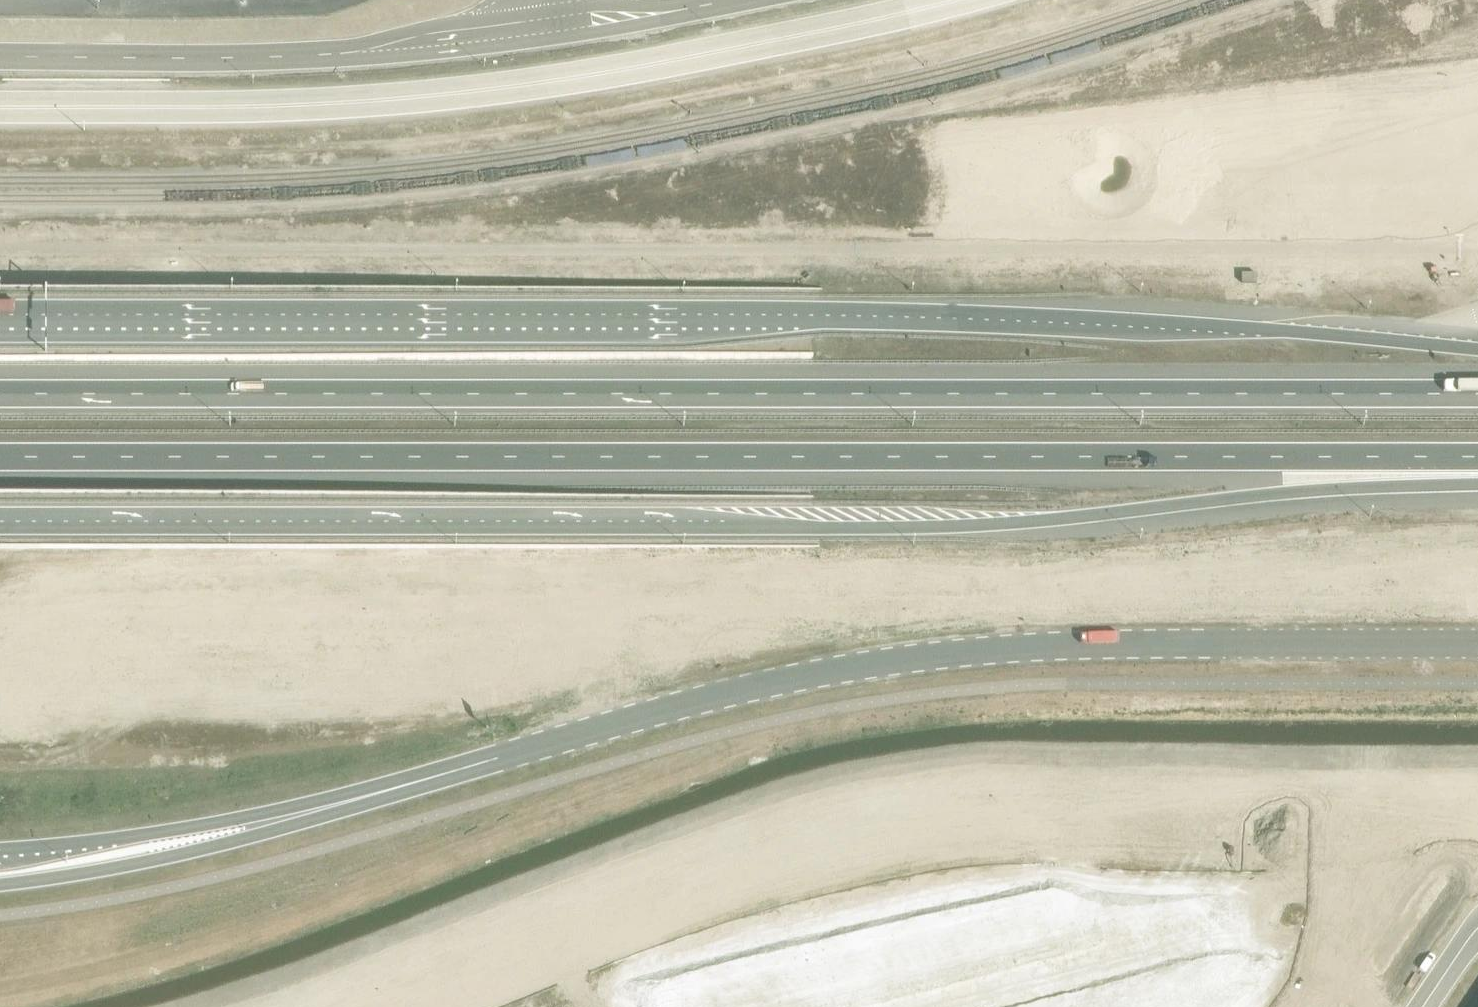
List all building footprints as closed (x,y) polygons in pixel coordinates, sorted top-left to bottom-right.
[(1256,283),(1256,273),(1241,273),(1241,283),(1256,283)]
